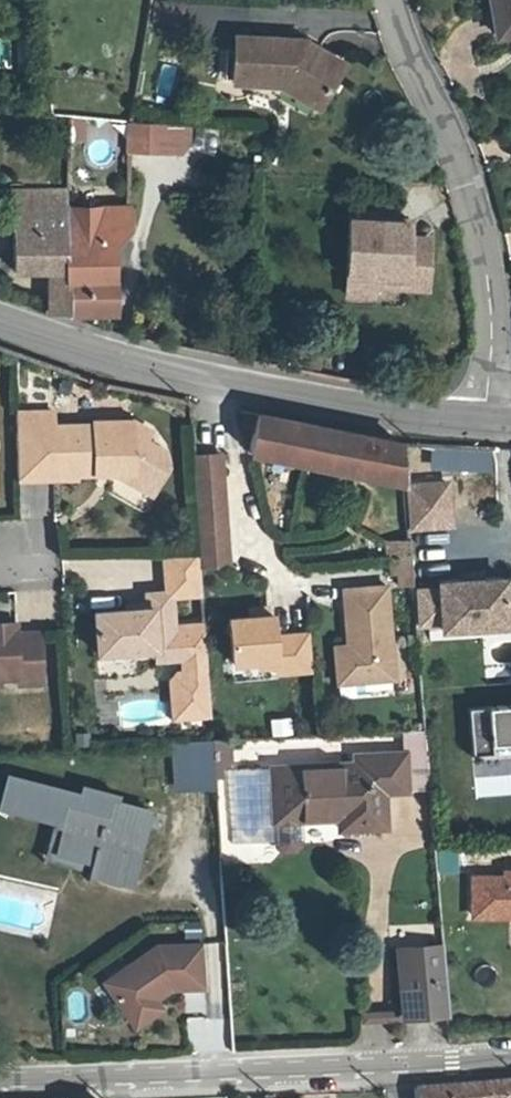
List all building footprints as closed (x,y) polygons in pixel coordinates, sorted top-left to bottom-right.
[(487,3),(498,63),(510,61),(510,0),(509,0),(487,3)] [(279,86),(283,89),(288,79),(324,97),(343,64),(306,44),(239,42),(237,85),(279,86)] [(319,106),(324,97),(288,79),(283,89),(319,106)] [(163,150),(165,123),(133,121),(132,148),(163,150)] [(165,123),(163,150),(186,152),(188,125),(165,123)] [(66,311),(66,205),(63,206),(63,188),(11,188),(10,207),(16,232),(16,267),(53,268),(49,312),(66,311)] [(66,205),(66,311),(70,310),(114,311),(115,275),(110,275),(111,238),(94,238),(95,206),(66,205)] [(129,206),(95,206),(94,238),(111,238),(129,229),(129,206)] [(402,279),(402,289),(422,290),(424,249),(406,249),(407,223),(372,222),(373,215),(346,214),(341,296),(368,298),(369,288),(369,278),(402,279)] [(369,288),(402,289),(402,279),(369,278),(369,288)] [(17,480),(51,479),(52,474),(66,473),(66,468),(91,467),(91,462),(111,462),(112,474),(128,484),(133,474),(156,486),(167,466),(163,450),(145,441),(129,434),(130,422),(91,423),(91,426),(51,427),(50,412),(15,413),(17,480)] [(240,412),(240,427),(253,430),(250,452),(380,480),(403,485),(401,445),(240,412)] [(149,431),(130,422),(129,434),(145,441),(149,431)] [(219,442),(191,444),(200,570),(225,571),(219,442)] [(52,474),(51,479),(74,479),(74,475),(112,474),(111,462),(91,462),(91,467),(66,468),(66,473),(52,474)] [(151,496),(156,486),(133,474),(128,484),(151,496)] [(495,508),(494,490),(461,492),(462,509),(495,508)] [(387,543),(389,564),(413,561),(411,541),(387,543)] [(169,594),(170,596),(201,595),(200,570),(199,555),(164,556),(166,595),(169,594)] [(413,561),(389,564),(389,575),(414,574),(413,561)] [(464,585),(483,583),(482,575),(463,576),(464,585)] [(509,627),(507,607),(510,607),(510,586),(505,587),(505,581),(483,583),(464,585),(439,587),(443,633),(509,627)] [(344,590),(349,646),(352,683),(396,679),(388,586),(344,590)] [(169,594),(166,595),(145,596),(145,604),(146,610),(124,611),(92,613),(94,653),(153,650),(154,662),(179,661),(180,675),(174,675),(166,682),(168,719),(210,715),(203,625),(177,627),(177,633),(171,633),(170,596),(169,594)] [(248,618),(267,616),(266,609),(248,610),(248,618)] [(276,673),(311,671),(307,635),(273,638),(271,616),(267,616),(248,618),(227,620),(230,664),(275,661),(276,673)] [(0,621),(0,679),(15,679),(16,684),(40,683),(38,631),(16,632),(16,620),(0,621)] [(339,684),(352,683),(349,646),(335,647),(339,684)] [(470,711),(473,758),(494,756),(493,745),(510,744),(510,707),(470,711)] [(291,717),(271,718),(271,735),(292,734),(291,717)] [(408,791),(432,790),(426,731),(405,731),(406,755),(408,791)] [(220,764),(230,764),(229,740),(211,741),(213,765),(220,764)] [(213,765),(211,741),(172,743),(174,787),(214,785),(213,779),(213,765)] [(303,844),(301,820),(329,818),(329,814),(341,813),(343,830),(387,828),(386,792),(408,791),(406,755),(356,758),(357,766),(274,770),(277,845),(283,851),(298,850),(303,844)] [(220,764),(213,765),(213,779),(221,779),(220,764)] [(239,771),(240,791),(248,791),(249,817),(270,815),(267,769),(239,771)] [(54,826),(62,828),(67,807),(108,817),(112,802),(115,803),(116,797),(80,788),(78,796),(7,778),(0,804),(0,810),(54,823),(54,826)] [(107,866),(103,878),(129,885),(148,811),(115,803),(112,802),(108,817),(67,807),(62,828),(56,852),(88,861),(107,866)] [(56,852),(62,828),(54,826),(47,824),(38,860),(86,871),(88,861),(56,852)] [(510,876),(510,883),(477,885),(479,923),(510,922),(510,876)] [(170,988),(205,986),(202,944),(156,947),(105,983),(128,1017),(170,988)] [(443,947),(399,951),(404,1020),(449,1016),(443,947)] [(498,1084),(415,1090),(416,1097),(510,1097),(510,1084),(498,1084)]
